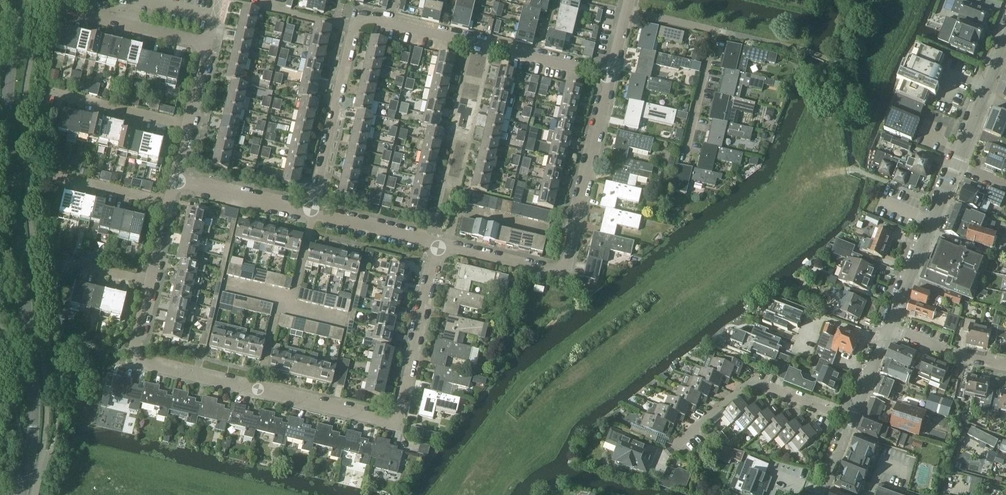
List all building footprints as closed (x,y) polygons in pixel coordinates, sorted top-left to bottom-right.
[(455,8),(472,13),(474,5),(456,0),(455,8)] [(540,11),(547,13),(548,4),(531,0),(529,8),(529,9),(540,11)] [(578,11),(580,2),(570,0),(562,0),(560,7),(578,11)] [(325,5),(308,1),(306,9),(323,13),(325,5)] [(423,10),(441,14),(443,5),(437,4),(425,2),(423,10)] [(961,12),(958,20),(948,16),(947,18),(949,18),(941,39),(939,38),(939,39),(952,45),(952,47),(958,49),(957,52),(966,55),(967,53),(974,55),(978,44),(976,44),(978,40),(979,41),(984,30),(980,29),(987,11),(965,2),(964,3),(966,3),(964,8),(963,7),(962,9),(963,10),(962,13),(961,12)] [(243,7),(240,19),(256,23),(259,11),(243,7)] [(538,20),(540,11),(529,9),(529,8),(523,7),(521,15),(538,20)] [(558,15),(576,20),(578,11),(560,7),(558,15)] [(472,13),(455,8),(452,17),(470,21),(472,13)] [(441,14),(423,10),(421,18),(439,22),(441,14)] [(519,24),(536,28),(538,20),(521,15),(519,24)] [(576,20),(558,15),(556,24),(574,28),(576,20)] [(470,21),(452,17),(450,25),(468,29),(470,21)] [(256,23),(240,19),(237,31),(253,35),(256,23)] [(641,50),(652,52),(656,38),(681,44),(684,33),(644,23),(637,49),(641,50)] [(315,24),(312,37),(328,40),(331,28),(315,24)] [(517,32),(534,37),(536,28),(519,24),(517,32)] [(566,35),(572,36),(574,28),(556,24),(555,32),(554,32),(566,35)] [(61,29),(55,54),(65,56),(71,31),(72,28),(62,26),(61,29)] [(564,43),(566,35),(554,32),(555,32),(548,30),(546,39),(564,43)] [(71,31),(65,56),(75,59),(81,34),(71,31)] [(253,35),(237,31),(234,43),(250,47),(253,35)] [(534,37),(517,32),(515,40),(533,45),(534,37)] [(81,34),(75,59),(85,61),(86,57),(91,36),(81,34)] [(91,36),(86,57),(96,59),(101,38),(91,36)] [(328,40),(312,37),(310,49),(325,52),(328,40)] [(371,37),(368,49),(384,53),(387,41),(371,37)] [(101,38),(96,59),(107,62),(112,41),(101,38)] [(564,43),(546,39),(544,47),(562,52),(564,43)] [(107,62),(106,66),(116,68),(117,64),(122,43),(112,41),(107,62)] [(585,48),(593,50),(595,44),(582,41),(581,47),(585,48)] [(776,54),(727,42),(721,68),(724,69),(736,72),(743,73),(747,60),(763,64),(764,61),(774,63),(776,54)] [(122,43),(117,64),(127,66),(132,46),(122,43)] [(250,47),(234,43),(232,55),(248,59),(250,47)] [(184,61),(187,46),(177,44),(174,59),(184,61)] [(916,45),(896,94),(925,106),(926,107),(926,106),(925,106),(930,96),(930,94),(934,95),(937,88),(938,88),(944,72),(940,71),(946,57),(916,45)] [(132,46),(127,66),(137,69),(141,54),(142,48),(132,46)] [(593,50),(585,48),(583,57),(591,59),(593,50)] [(325,52),(310,49),(307,61),(323,64),(325,52)] [(366,62),(381,65),(384,53),(368,49),(366,62)] [(702,64),(681,59),(652,52),(641,50),(635,74),(650,78),(653,64),(678,70),(679,68),(699,73),(702,64)] [(699,62),(702,53),(694,51),(691,60),(699,62)] [(439,53),(436,65),(452,69),(455,57),(439,53)] [(135,75),(135,78),(145,81),(146,77),(151,56),(141,54),(137,69),(135,75)] [(248,59),(232,55),(229,68),(245,72),(248,59)] [(151,56),(146,77),(156,79),(161,58),(151,56)] [(156,79),(155,84),(165,86),(171,61),(161,58),(156,79)] [(171,61),(165,86),(176,88),(177,84),(182,63),(171,61)] [(323,64),(307,61),(304,73),(320,76),(323,64)] [(363,74),(378,77),(381,65),(366,62),(363,74)] [(452,69),(436,65),(433,77),(449,81),(452,69)] [(245,72),(229,68),(226,80),(232,81),(242,84),(245,72)] [(516,72),(500,68),(497,80),(513,84),(516,72)] [(718,94),(733,98),(737,84),(762,90),(765,79),(743,73),(736,72),(724,69),(718,94)] [(57,82),(59,74),(51,72),(50,80),(57,82)] [(320,76),(304,73),(301,85),(317,88),(320,76)] [(360,86),(375,89),(378,77),(363,74),(360,86)] [(629,100),(640,102),(644,89),(669,95),(672,83),(650,78),(635,74),(632,74),(626,99),(629,100)] [(543,76),(542,83),(551,85),(552,79),(543,76)] [(449,81),(433,77),(430,89),(446,93),(449,81)] [(494,92),(510,96),(513,84),(497,80),(494,92)] [(229,94),(244,98),(247,85),(242,84),(232,81),(229,94)] [(582,88),(566,84),(563,96),(579,100),(582,88)] [(1002,84),(998,94),(1005,98),(1005,85),(1002,84)] [(317,88),(301,85),(298,97),(302,98),(314,101),(317,88)] [(357,98),(373,101),(375,89),(360,86),(357,98)] [(446,93),(430,89),(427,101),(444,105),(446,93)] [(491,105),(507,108),(510,96),(494,92),(491,105)] [(709,119),(712,119),(724,122),(727,109),(752,115),(755,103),(733,98),(718,94),(715,93),(709,119)] [(244,98),(229,94),(226,106),(241,110),(244,98)] [(896,94),(882,128),(895,134),(912,140),(920,121),(919,120),(925,106),(896,94)] [(560,108),(576,112),(579,100),(563,96),(560,108)] [(299,111),(315,114),(318,102),(314,101),(302,98),(299,111)] [(373,101),(357,98),(354,110),(358,111),(370,114),(373,101)] [(640,102),(629,100),(623,125),(638,129),(641,115),(667,121),(669,109),(640,102)] [(425,114),(441,117),(444,105),(427,101),(425,114)] [(489,117),(504,120),(507,108),(491,105),(489,117)] [(241,110),(226,106),(223,118),(239,122),(241,110)] [(558,120),(573,124),(576,112),(560,108),(558,120)] [(986,133),(1001,139),(1005,127),(1005,113),(993,108),(983,132),(986,133)] [(73,114),(63,111),(58,132),(68,135),(73,114)] [(315,114),(299,111),(296,123),(312,126),(315,114)] [(355,123),(370,127),(373,115),(370,114),(358,111),(355,123)] [(83,116),(73,114),(68,135),(78,137),(83,116)] [(441,117),(425,114),(422,126),(428,128),(438,130),(441,117)] [(93,119),(83,116),(78,137),(88,140),(93,119)] [(486,129),(501,132),(504,120),(489,117),(486,129)] [(221,130),(236,134),(239,122),(223,118),(221,130)] [(103,121),(93,119),(88,140),(98,142),(103,121)] [(724,122),(712,119),(706,145),(721,148),(725,135),(750,141),(753,129),(724,122)] [(573,124),(558,120),(555,132),(570,136),(573,124)] [(103,121),(98,142),(97,146),(107,148),(108,144),(113,123),(103,121)] [(123,126),(113,123),(108,144),(118,147),(122,132),(123,126)] [(312,126),(296,123),(294,135),(309,138),(312,126)] [(370,127),(355,123),(352,136),(368,139),(370,127)] [(425,140),(441,144),(444,131),(438,130),(428,128),(425,140)] [(483,141),(498,144),(501,132),(486,129),(483,141)] [(240,135),(236,134),(221,130),(218,142),(233,146),(237,147),(240,135)] [(617,158),(626,159),(629,148),(650,153),(654,139),(619,130),(612,156),(617,158)] [(122,132),(118,147),(117,153),(128,155),(133,134),(122,132)] [(552,144),(568,148),(570,136),(555,132),(552,144)] [(986,133),(982,142),(986,143),(984,148),(987,149),(986,152),(990,154),(986,164),(1002,170),(1005,161),(1005,141),(1001,139),(986,133)] [(138,158),(143,136),(133,134),(128,155),(138,158)] [(309,138),(294,135),(291,147),(306,150),(309,138)] [(153,139),(143,136),(138,158),(148,160),(153,139)] [(368,139),(352,136),(349,148),(365,151),(368,139)] [(912,144),(894,137),(892,143),(910,151),(912,144)] [(163,141),(153,139),(148,160),(158,162),(163,141)] [(441,144),(425,140),(422,152),(438,156),(441,144)] [(480,153),(495,157),(498,144),(483,141),(480,153)] [(230,158),(233,146),(218,142),(215,154),(230,158)] [(568,148),(552,144),(549,156),(565,160),(568,148)] [(703,144),(697,169),(712,172),(715,159),(740,165),(743,153),(721,148),(706,145),(703,144)] [(288,159),(303,162),(306,150),(291,147),(288,159)] [(365,151),(349,148),(346,160),(362,163),(365,151)] [(895,180),(904,183),(905,184),(905,183),(916,188),(921,174),(912,170),(913,167),(909,165),(903,163),(891,158),(892,156),(878,150),(873,164),(882,168),(880,171),(890,174),(890,173),(891,174),(890,176),(895,178),(895,177),(896,177),(895,180)] [(438,156),(422,152),(419,164),(435,168),(438,156)] [(926,176),(932,161),(922,158),(923,155),(916,152),(915,155),(913,154),(909,165),(913,167),(912,170),(921,174),(926,176)] [(477,165),(493,169),(495,157),(480,153),(477,165)] [(230,158),(215,154),(212,167),(227,170),(230,158)] [(565,160),(549,156),(546,168),(562,172),(565,160)] [(52,158),(50,164),(58,166),(60,160),(52,158)] [(617,158),(612,182),(611,182),(626,186),(629,174),(650,179),(653,166),(626,159),(617,158)] [(759,160),(751,158),(749,165),(757,167),(759,160)] [(70,170),(72,160),(66,159),(63,169),(70,170)] [(285,171),(301,174),(303,162),(288,159),(285,171)] [(362,163),(346,160),(344,172),(359,175),(362,163)] [(435,168),(419,164),(417,176),(432,180),(435,168)] [(712,172),(697,169),(677,164),(671,190),(686,194),(690,180),(715,186),(717,178),(721,179),(722,175),(712,172)] [(474,177),(490,181),(493,169),(477,165),(474,177)] [(562,172),(546,168),(543,180),(559,184),(562,172)] [(301,174),(285,171),(282,183),(298,187),(301,174)] [(102,172),(100,180),(110,182),(112,174),(102,172)] [(359,175),(344,172),(341,184),(356,188),(359,175)] [(432,180),(417,176),(414,188),(429,192),(432,180)] [(490,181),(474,177),(471,189),(487,193),(490,181)] [(143,180),(142,185),(146,186),(145,188),(153,190),(154,182),(143,180)] [(385,182),(378,180),(375,192),(382,194),(385,182)] [(540,193),(556,196),(559,184),(543,180),(540,193)] [(605,208),(614,210),(617,198),(638,203),(642,189),(626,186),(611,182),(612,182),(607,181),(600,207),(605,208)] [(372,204),(379,206),(380,201),(355,195),(356,188),(341,184),(338,196),(372,204)] [(1005,194),(988,187),(984,195),(978,193),(979,191),(965,186),(960,200),(969,203),(968,206),(987,213),(991,203),(998,206),(1000,200),(1003,201),(1005,194)] [(429,192),(414,188),(411,200),(426,204),(429,192)] [(470,193),(467,204),(473,205),(475,194),(470,193)] [(556,196),(540,193),(537,205),(553,208),(556,196)] [(65,194),(60,215),(70,218),(75,196),(65,194)] [(70,218),(69,221),(79,224),(80,220),(85,199),(75,196),(70,218)] [(484,208),(486,197),(481,196),(478,207),(484,208)] [(490,209),(492,198),(486,197),(484,208),(490,209)] [(495,211),(498,200),(492,198),(490,209),(495,211)] [(79,224),(78,228),(88,230),(89,225),(90,222),(95,201),(85,199),(80,220),(79,224)] [(426,204),(411,200),(408,213),(423,216),(426,204)] [(89,225),(88,230),(98,232),(99,230),(100,225),(102,218),(104,209),(106,204),(95,201),(90,222),(89,225)] [(506,213),(509,202),(503,201),(500,212),(506,213)] [(517,216),(519,205),(514,203),(511,214),(517,216)] [(522,217),(525,206),(519,205),(517,216),(522,217)] [(227,216),(238,217),(240,208),(228,206),(227,216)] [(981,230),(986,218),(956,206),(951,219),(966,225),(970,226),(981,230)] [(614,210),(605,208),(600,232),(614,236),(617,225),(638,230),(641,216),(614,210)] [(100,225),(99,230),(109,233),(114,212),(104,209),(102,218),(100,225)] [(214,215),(189,209),(186,222),(211,228),(214,215)] [(546,211),(544,222),(550,224),(552,212),(546,211)] [(114,212),(109,233),(119,235),(124,214),(114,212)] [(119,235),(118,239),(128,242),(129,237),(134,216),(124,214),(119,235)] [(129,237),(128,242),(139,244),(143,245),(145,238),(140,237),(144,219),(134,216),(129,237)] [(472,237),(475,222),(463,219),(460,234),(472,237)] [(981,230),(970,226),(966,225),(951,219),(946,232),(959,237),(993,248),(994,246),(996,246),(999,235),(981,230)] [(240,221),(234,246),(240,247),(242,240),(248,241),(253,224),(240,221)] [(211,228),(186,222),(183,235),(201,239),(202,232),(209,234),(211,228)] [(483,240),(487,225),(475,222),(472,237),(483,240)] [(261,244),(265,227),(253,224),(248,241),(254,243),(253,250),(259,251),(261,244)] [(495,243),(499,228),(487,225),(483,240),(495,243)] [(273,247),(277,230),(265,227),(261,244),(267,246),(265,253),(272,254),(273,247)] [(507,245),(511,231),(499,228),(495,243),(507,245)] [(876,229),(872,241),(886,246),(890,235),(876,229)] [(284,257),(286,250),(290,233),(277,230),(273,247),(280,249),(278,256),(284,257)] [(519,248),(522,234),(511,231),(507,245),(519,248)] [(635,241),(630,240),(614,236),(600,232),(595,231),(583,277),(598,280),(605,249),(631,255),(635,241)] [(297,260),(303,236),(290,233),(286,250),(293,252),(291,259),(297,260)] [(530,251),(534,236),(522,234),(519,248),(530,251)] [(208,240),(201,239),(183,235),(181,247),(198,251),(199,245),(206,246),(208,240)] [(534,236),(530,251),(542,254),(546,239),(534,236)] [(927,270),(938,274),(957,282),(957,283),(959,284),(956,292),(972,299),(973,299),(974,297),(975,295),(977,289),(978,288),(990,258),(943,239),(940,238),(927,270)] [(867,239),(863,250),(868,252),(882,257),(886,246),(872,241),(867,239)] [(837,240),(835,246),(844,250),(844,249),(847,251),(852,252),(854,247),(850,245),(837,240)] [(311,246),(305,270),(311,271),(313,264),(319,266),(323,249),(311,246)] [(835,246),(833,251),(834,253),(843,256),(847,258),(843,269),(872,281),(875,274),(873,273),(875,268),(861,262),(850,258),(852,252),(847,251),(844,249),(844,250),(835,246)] [(178,260),(181,261),(206,267),(207,260),(196,258),(198,251),(181,247),(178,260)] [(323,249),(319,266),(326,267),(324,274),(330,276),(332,269),(336,252),(323,249)] [(336,252),(332,269),(338,270),(336,277),(343,279),(344,272),(349,255),(336,252)] [(349,255),(344,272),(351,273),(349,280),(355,282),(361,258),(349,255)] [(206,267),(181,261),(178,274),(195,278),(197,271),(204,273),(206,267)] [(387,278),(405,282),(408,269),(384,263),(382,269),(389,271),(387,278)] [(230,264),(227,275),(240,278),(242,266),(230,264)] [(506,288),(509,276),(461,265),(454,290),(469,293),(472,282),(493,287),(493,286),(500,288),(500,286),(506,288)] [(252,281),(255,269),(242,266),(240,278),(252,281)] [(265,284),(267,272),(255,269),(252,281),(265,284)] [(843,269),(838,279),(866,291),(868,286),(870,286),(872,281),(843,269)] [(277,287),(280,275),(267,272),(265,284),(277,287)] [(202,280),(195,278),(178,274),(175,286),(192,291),(194,284),(201,286),(202,280)] [(280,275),(277,287),(284,289),(287,277),(280,275)] [(827,275),(824,281),(835,285),(838,279),(827,275)] [(290,290),(293,278),(287,277),(284,289),(290,290)] [(405,282),(387,278),(386,283),(379,282),(378,288),(385,290),(402,294),(405,282)] [(588,297),(594,293),(587,284),(582,288),(588,297)] [(80,308),(85,287),(75,285),(70,305),(80,308)] [(192,291),(175,286),(172,299),(189,303),(191,297),(198,298),(199,292),(192,291)] [(90,310),(95,290),(85,287),(80,308),(90,310)] [(830,295),(837,300),(834,308),(834,307),(832,313),(844,319),(846,313),(859,318),(866,301),(833,288),(830,295)] [(916,288),(911,300),(926,305),(929,299),(937,301),(939,297),(930,294),(919,290),(916,288)] [(301,289),(298,300),(310,303),(313,292),(301,289)] [(448,315),(457,317),(460,306),(481,311),(484,297),(469,293),(454,290),(449,289),(443,314),(448,315)] [(100,313),(105,292),(95,290),(90,310),(100,313)] [(402,294),(385,290),(383,296),(376,295),(375,300),(382,302),(399,306),(402,294)] [(110,315),(115,295),(105,292),(100,313),(110,315)] [(313,292),(310,303),(323,306),(326,295),(313,292)] [(959,305),(962,297),(947,292),(944,300),(959,305)] [(223,293),(220,304),(233,307),(235,296),(223,293)] [(115,295),(110,315),(121,318),(126,297),(115,295)] [(326,295),(323,306),(336,309),(338,298),(326,295)] [(245,310),(248,299),(235,296),(233,307),(245,310)] [(338,298),(336,309),(348,312),(351,301),(338,298)] [(169,311),(187,315),(188,309),(195,310),(196,305),(189,303),(172,299),(169,311)] [(257,313),(260,302),(248,299),(245,310),(257,313)] [(772,314),(767,312),(767,313),(768,313),(764,323),(763,323),(772,327),(772,326),(772,325),(788,331),(788,330),(787,330),(789,324),(798,328),(798,327),(797,327),(799,322),(801,323),(801,322),(800,322),(803,315),(804,315),(804,314),(798,312),(800,307),(781,299),(779,305),(776,303),(775,306),(774,305),(772,309),(773,309),(772,314)] [(933,319),(936,309),(911,301),(908,311),(933,319)] [(270,316),(273,305),(260,302),(257,313),(270,316)] [(399,306),(382,302),(380,309),(373,307),(371,313),(378,315),(396,319),(399,306)] [(166,324),(183,328),(185,321),(192,323),(193,317),(187,315),(169,311),(166,324)] [(949,314),(944,328),(955,331),(959,318),(949,314)] [(291,330),(294,318),(282,315),(279,327),(291,330)] [(376,327),(393,331),(396,319),(378,315),(377,321),(370,319),(368,325),(376,327)] [(488,325),(484,324),(457,317),(448,315),(442,340),(457,344),(460,333),(485,339),(488,325)] [(63,324),(65,325),(75,327),(76,321),(62,318),(63,324)] [(303,333),(306,321),(294,318),(291,330),(303,333)] [(977,346),(981,326),(975,325),(976,321),(966,319),(963,331),(969,333),(967,344),(977,346)] [(316,336),(318,324),(306,321),(303,333),(316,336)] [(222,350),(226,333),(220,331),(221,324),(215,323),(210,347),(222,350)] [(183,328),(166,324),(163,336),(187,342),(189,336),(182,334),(183,328)] [(329,339),(331,327),(318,324),(316,336),(329,339)] [(833,365),(839,349),(853,355),(860,336),(841,328),(838,337),(836,336),(835,338),(831,337),(835,327),(827,325),(813,357),(821,361),(833,365)] [(981,326),(977,346),(988,349),(991,337),(996,338),(999,326),(992,325),(991,329),(981,326)] [(226,333),(222,350),(235,353),(241,329),(228,326),(226,333)] [(778,362),(776,361),(779,353),(779,354),(779,353),(777,352),(779,347),(778,346),(780,341),(782,341),(766,334),(767,330),(757,326),(753,337),(737,331),(736,333),(735,333),(734,336),(735,337),(733,341),(731,340),(731,341),(733,342),(731,348),(728,347),(728,348),(750,357),(752,354),(751,354),(753,348),(759,350),(757,354),(778,363),(778,362)] [(331,327),(329,339),(341,342),(344,330),(331,327)] [(393,331),(376,327),(374,334),(367,332),(366,338),(372,340),(373,340),(390,344),(393,331)] [(247,356),(251,339),(245,337),(247,330),(241,329),(235,353),(247,356)] [(253,332),(251,339),(247,356),(260,359),(266,335),(253,332)] [(209,334),(205,333),(204,333),(200,345),(206,347),(209,334)] [(457,344),(442,340),(437,339),(430,365),(436,366),(445,368),(448,356),(469,362),(472,348),(457,344)] [(372,362),(390,366),(393,350),(389,349),(390,344),(373,340),(372,342),(371,346),(376,347),(372,362)] [(275,344),(269,369),(281,372),(285,354),(279,353),(280,346),(275,344)] [(919,354),(893,344),(887,360),(906,368),(905,370),(912,373),(919,354)] [(293,375),(298,357),(292,356),(293,349),(287,347),(285,354),(281,372),(293,375)] [(306,378),(310,360),(304,359),(305,352),(299,350),(298,357),(293,375),(306,378)] [(726,357),(723,362),(714,359),(716,353),(709,351),(703,368),(710,371),(730,378),(732,373),(739,376),(744,364),(726,357)] [(318,381),(323,363),(317,362),(318,355),(312,353),(310,360),(306,378),(318,381)] [(930,381),(938,362),(926,357),(922,367),(917,365),(912,378),(918,380),(919,377),(930,381)] [(323,363),(318,381),(331,384),(337,359),(331,358),(330,365),(323,363)] [(908,383),(912,373),(905,370),(906,368),(887,360),(884,366),(881,373),(908,383)] [(834,366),(833,365),(821,361),(817,371),(822,373),(818,383),(836,390),(842,376),(832,371),(834,366)] [(369,377),(386,381),(390,366),(372,362),(369,377)] [(938,362),(930,381),(941,385),(940,389),(946,391),(951,379),(946,377),(950,366),(938,362)] [(344,387),(349,367),(342,366),(338,385),(344,387)] [(445,368),(436,366),(430,391),(445,394),(447,383),(469,388),(472,375),(445,368)] [(710,371),(703,368),(698,380),(719,388),(721,382),(728,385),(730,378),(710,371)] [(961,385),(958,398),(964,399),(965,394),(975,397),(980,377),(969,374),(966,386),(961,385)] [(487,384),(488,376),(474,375),(473,382),(487,384)] [(798,387),(800,382),(799,380),(787,375),(785,381),(798,387)] [(141,403),(144,390),(138,389),(139,386),(131,384),(132,380),(117,376),(112,396),(131,401),(129,409),(139,411),(141,403)] [(386,381),(369,377),(365,392),(383,396),(386,381)] [(719,388),(698,380),(691,377),(686,389),(707,397),(710,391),(717,394),(719,388)] [(877,385),(893,391),(896,383),(880,377),(877,385)] [(980,377),(975,397),(982,398),(981,402),(985,403),(984,405),(990,406),(993,391),(988,390),(990,379),(980,377)] [(170,410),(173,397),(167,396),(168,393),(159,391),(160,387),(146,383),(144,390),(141,403),(160,408),(158,416),(168,418),(170,410)] [(893,391),(877,385),(873,394),(890,400),(893,391)] [(707,397),(686,389),(680,386),(676,399),(696,407),(699,401),(705,403),(707,397)] [(1003,388),(1001,400),(995,399),(992,411),(999,412),(1000,408),(1005,410),(1005,388),(1003,388)] [(189,393),(183,392),(174,390),(173,397),(170,410),(189,414),(187,423),(196,425),(198,417),(202,404),(196,402),(196,400),(188,398),(189,393)] [(460,398),(445,394),(430,391),(425,390),(418,416),(433,419),(436,407),(457,412),(460,398)] [(726,409),(727,411),(726,412),(724,409),(712,419),(716,423),(725,415),(732,424),(737,419),(749,409),(745,404),(751,400),(747,395),(734,405),(733,404),(726,409)] [(929,402),(951,410),(954,402),(946,399),(946,400),(931,395),(929,402)] [(696,407),(676,399),(669,396),(665,407),(685,415),(687,410),(694,412),(696,407)] [(227,423),(230,411),(225,409),(225,406),(216,404),(215,410),(209,409),(212,399),(204,397),(202,404),(198,417),(218,421),(216,430),(225,432),(227,423)] [(864,418),(877,423),(883,410),(885,411),(886,407),(884,406),(885,404),(872,398),(864,417),(864,418)] [(749,409),(737,419),(745,429),(750,425),(763,414),(759,410),(764,406),(760,400),(749,409)] [(951,410),(929,402),(926,410),(948,417),(951,410)] [(256,430),(259,418),(253,416),(254,413),(245,411),(246,407),(232,403),(230,411),(227,423),(247,428),(245,437),(254,439),(256,430)] [(648,410),(646,415),(674,425),(677,420),(683,422),(685,415),(665,407),(654,403),(652,408),(648,410)] [(900,405),(892,427),(917,436),(925,413),(900,405)] [(765,431),(776,420),(773,415),(778,411),(774,406),(763,414),(750,425),(759,435),(765,431)] [(285,437),(288,424),(282,423),(283,420),(275,418),(276,414),(269,412),(261,410),(260,418),(259,418),(256,430),(276,435),(274,443),(283,445),(285,437)] [(772,440),(778,435),(790,425),(786,421),(791,416),(787,411),(776,420),(765,431),(772,440)] [(674,425),(646,415),(642,427),(670,437),(674,425)] [(791,441),(804,431),(800,426),(805,422),(801,416),(790,425),(778,435),(786,445),(791,441)] [(313,444),(317,431),(311,430),(312,427),(303,425),(304,420),(290,417),(288,424),(285,437),(304,442),(302,450),(312,452),(313,444)] [(878,440),(884,426),(877,423),(864,418),(858,432),(878,440)] [(804,431),(791,441),(799,451),(822,432),(814,423),(804,431)] [(340,434),(326,430),(327,426),(318,424),(317,431),(313,444),(333,449),(331,457),(340,459),(342,451),(346,438),(340,437),(340,434)] [(633,427),(632,429),(631,431),(630,430),(629,432),(656,442),(658,437),(633,427)] [(969,436),(994,448),(998,440),(973,428),(969,436)] [(606,442),(618,447),(613,460),(634,469),(635,468),(647,473),(657,449),(632,440),(633,437),(612,429),(606,442)] [(362,434),(356,433),(347,431),(346,438),(342,451),(362,455),(360,464),(369,466),(371,458),(374,445),(369,443),(369,441),(361,439),(362,434)] [(904,447),(908,436),(903,434),(898,444),(904,447)] [(879,443),(857,436),(852,448),(853,448),(851,451),(847,461),(846,460),(841,472),(842,472),(841,475),(840,475),(836,487),(852,493),(857,494),(858,494),(862,484),(863,480),(864,481),(869,469),(868,469),(872,459),(873,456),(874,456),(879,443)] [(374,445),(371,458),(390,462),(388,471),(398,473),(401,459),(402,459),(404,452),(397,451),(398,447),(389,445),(390,441),(376,438),(374,445)] [(428,456),(430,446),(420,444),(418,454),(428,456)] [(998,454),(990,451),(987,458),(995,462),(998,454)] [(1005,458),(998,454),(995,462),(1003,465),(1005,458)] [(769,486),(767,485),(770,477),(765,475),(769,465),(749,456),(740,480),(747,483),(743,491),(752,494),(763,494),(765,491),(767,492),(769,486)] [(679,469),(676,470),(670,467),(667,468),(665,475),(662,476),(660,482),(658,483),(657,485),(671,490),(672,488),(674,487),(678,489),(678,487),(686,490),(692,474),(679,469)] [(974,476),(972,482),(980,484),(982,478),(974,476)]
